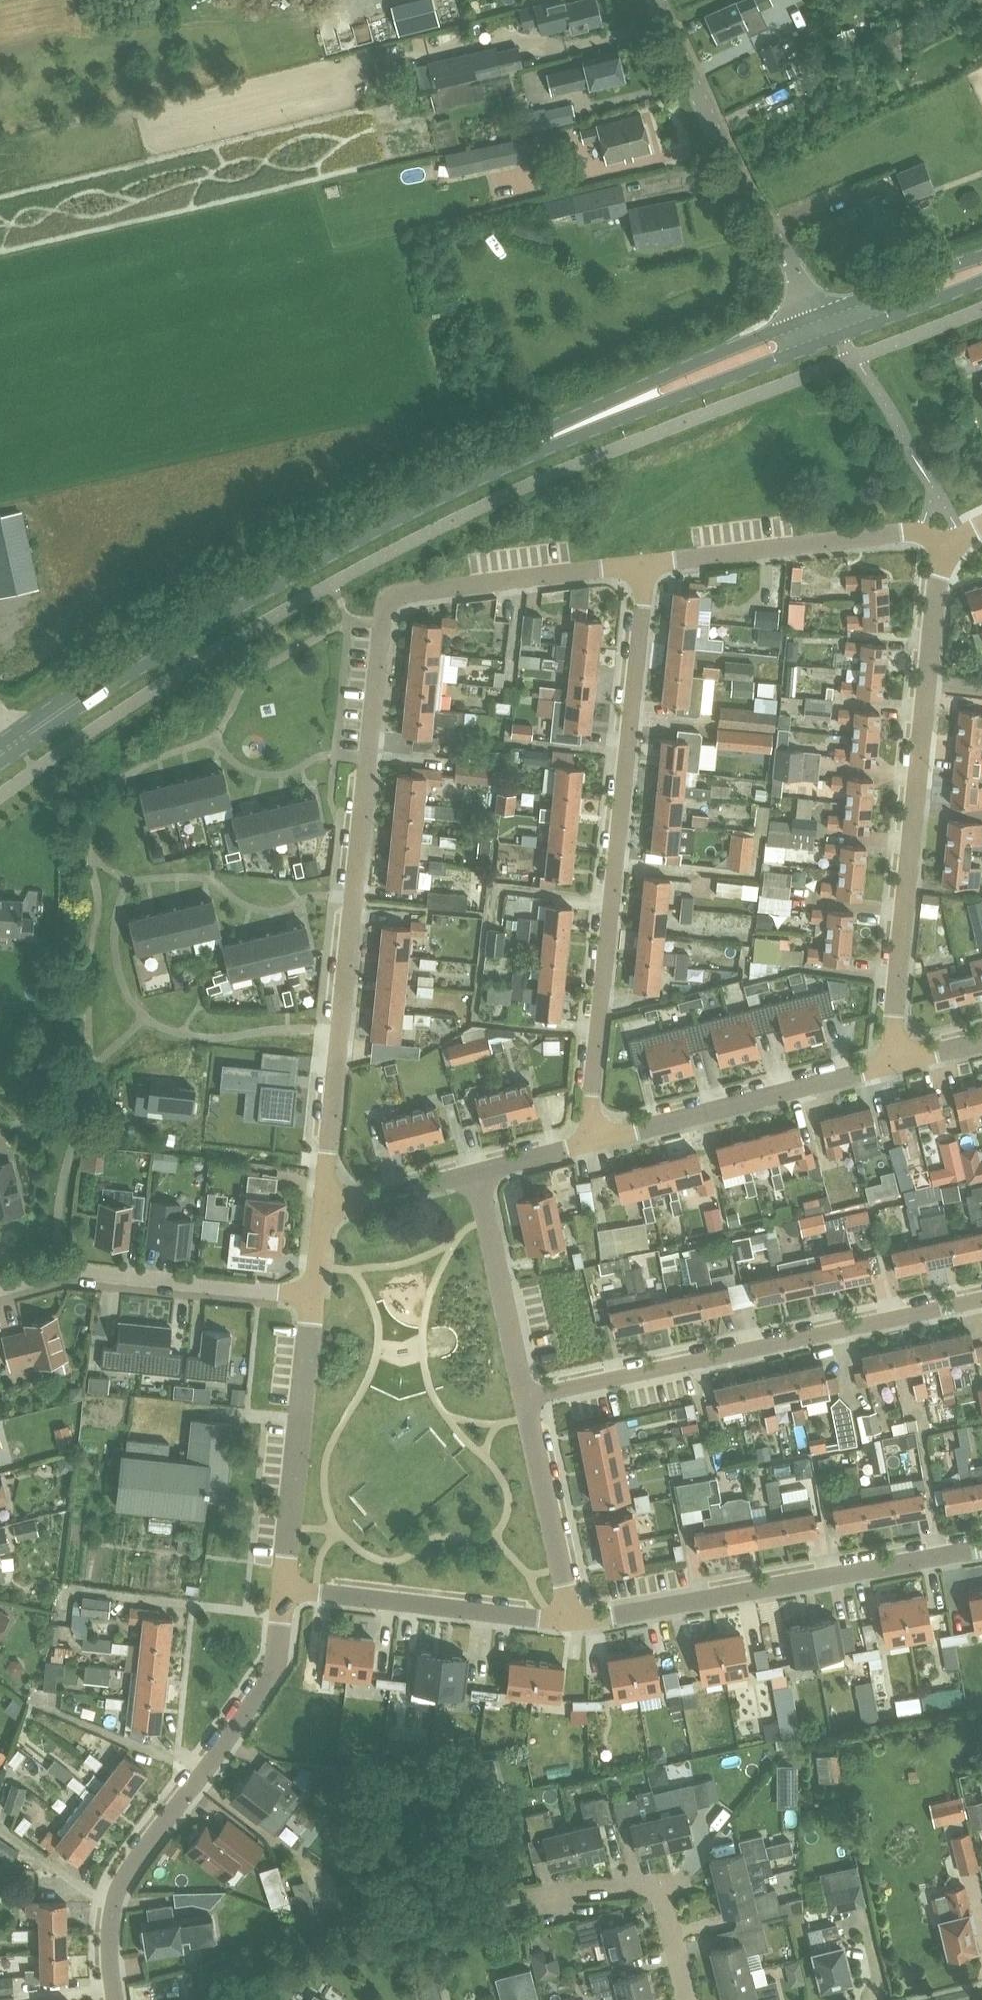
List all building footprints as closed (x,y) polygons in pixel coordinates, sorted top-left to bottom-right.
[(533,5),(541,34),(569,27),(571,32),(589,27),(603,24),(597,0),(572,0),(567,1),(566,0),(550,0),(533,5)] [(705,15),(717,42),(737,32),(740,38),(743,36),(744,38),(775,23),(764,0),(727,0),(729,4),(706,15),(705,15)] [(922,41),(927,38),(926,36),(934,31),(930,23),(916,32),(922,41)] [(903,28),(875,43),(885,60),(912,45),(903,28)] [(770,69),(790,60),(801,55),(791,35),(780,39),(761,49),(770,69)] [(434,87),(465,80),(523,66),(518,45),(497,50),(496,45),(428,62),(434,87)] [(590,89),(625,81),(618,52),(583,60),(584,65),(546,73),(552,95),(589,86),(590,89)] [(527,131),(576,120),(572,103),(523,114),(527,131)] [(651,151),(641,113),(597,125),(597,124),(580,128),(583,143),(600,138),(607,162),(624,158),(626,163),(635,161),(633,155),(651,151)] [(484,169),(512,163),(507,140),(479,146),(484,169)] [(907,200),(935,188),(924,160),(896,171),(907,200)] [(621,183),(588,191),(594,219),(627,212),(621,183)] [(637,249),(683,240),(674,199),(629,209),(637,249)] [(954,356),(955,356),(965,352),(963,346),(952,349),(954,356)] [(0,515),(0,595),(38,587),(21,510),(0,515)] [(845,563),(829,563),(830,578),(846,578),(846,588),(862,587),(863,600),(887,600),(886,573),(862,574),(846,575),(845,563)] [(704,593),(705,583),(690,581),(688,591),(674,590),(671,617),(696,620),(699,593),(704,593)] [(966,589),(975,619),(981,617),(981,584),(966,589)] [(863,614),(847,614),(847,627),(864,626),(888,626),(887,600),(863,600),(863,614)] [(794,602),(793,627),(811,629),(812,603),(794,602)] [(597,647),(600,619),(586,618),(587,608),(571,606),(570,616),(575,617),(574,631),(562,630),(560,643),(597,647)] [(778,629),(780,611),(755,608),(753,626),(778,629)] [(540,641),(543,616),(524,614),(521,639),(540,641)] [(414,621),(411,648),(439,651),(441,630),(455,632),(457,618),(442,616),(441,624),(414,621)] [(693,647),(696,620),(671,617),(668,644),(693,647)] [(768,644),(779,645),(781,629),(770,628),(768,644)] [(706,638),(705,649),(721,651),(722,639),(706,638)] [(884,670),(886,644),(845,640),(844,653),(860,655),(859,668),(884,670)] [(594,674),(597,647),(560,643),(559,658),(550,657),(550,658),(541,657),(540,668),(569,671),(569,672),(594,674)] [(691,674),(693,647),(668,644),(665,672),(690,675),(691,674)] [(411,653),(408,676),(443,680),(445,656),(446,653),(446,652),(439,651),(411,648),(411,653)] [(467,665),(468,655),(452,653),(451,663),(467,665)] [(518,666),(540,668),(541,657),(519,655),(518,666)] [(754,662),(725,660),(724,677),(752,680),(754,662)] [(794,694),(796,680),(797,680),(798,675),(796,675),(797,665),(787,664),(785,694),(794,694)] [(703,665),(703,674),(718,676),(719,667),(703,665)] [(835,675),(835,666),(812,665),(811,673),(835,675)] [(881,697),(884,670),(859,668),(857,681),(841,680),(840,692),(881,697)] [(591,702),(594,674),(569,672),(566,699),(591,702)] [(703,675),(691,674),(690,675),(665,672),(662,700),(676,702),(675,714),(697,716),(700,713),(704,677),(718,678),(718,676),(703,675)] [(407,684),(405,704),(440,707),(442,688),(443,680),(408,676),(407,684)] [(758,681),(756,696),(773,697),(774,687),(774,682),(758,681)] [(553,697),(554,686),(539,685),(538,695),(553,697)] [(830,719),(834,687),(827,686),(825,698),(806,696),(804,716),(830,719)] [(591,702),(566,699),(566,700),(555,699),(551,739),(580,742),(581,729),(589,730),(591,702)] [(510,712),(511,702),(495,700),(494,710),(510,712)] [(404,716),(402,732),(413,733),(430,735),(432,723),(464,726),(464,722),(465,711),(465,709),(445,707),(440,707),(405,704),(404,716)] [(774,732),(776,710),(719,705),(717,726),(774,732)] [(877,738),(879,712),(839,708),(838,721),(854,722),(853,735),(877,738)] [(957,741),(981,743),(981,711),(960,709),(957,741)] [(532,738),(534,723),(513,722),(512,737),(532,738)] [(771,752),(773,732),(717,727),(715,747),(771,752)] [(698,771),(702,734),(699,730),(677,728),(676,740),(662,738),(660,766),(685,769),(685,770),(698,771)] [(874,764),(877,738),(853,735),(852,748),(835,747),(834,760),(874,764)] [(981,743),(957,741),(954,772),(978,774),(981,775),(981,756),(979,756),(981,743)] [(773,762),(803,765),(804,750),(775,746),(773,762)] [(473,759),(499,762),(500,750),(474,748),(474,751),(473,759)] [(547,765),(549,750),(524,748),(523,762),(547,765)] [(553,793),(578,795),(581,767),(574,766),(575,752),(553,750),(551,764),(556,765),(553,793)] [(424,798),(426,782),(440,784),(440,777),(454,778),(454,779),(495,783),(497,766),(456,762),(454,773),(441,772),(441,770),(412,767),(412,774),(398,773),(396,795),(424,798)] [(803,765),(773,762),(772,776),(773,776),(801,779),(803,765)] [(683,784),(685,770),(685,769),(660,766),(657,794),(682,796),(710,799),(711,787),(683,784)] [(196,775),(204,808),(232,802),(224,768),(196,775)] [(978,774),(954,772),(950,804),(981,807),(981,787),(976,787),(978,774)] [(176,815),(204,808),(196,775),(168,781),(176,815)] [(870,805),(872,779),(832,775),(831,788),(847,789),(846,802),(870,805)] [(164,818),(176,815),(168,781),(141,788),(149,823),(164,820),(164,818)] [(755,786),(754,800),(766,802),(768,788),(755,786)] [(514,813),(516,794),(497,792),(495,811),(514,813)] [(297,834),(325,827),(317,793),(289,800),(297,834)] [(575,823),(578,795),(553,793),(552,807),(540,805),(539,819),(551,820),(575,823)] [(679,824),(682,796),(657,794),(654,822),(679,824)] [(423,803),(424,798),(396,795),(393,825),(421,828),(422,815),(447,818),(458,818),(459,809),(453,808),(453,805),(436,803),(436,804),(423,803)] [(270,840),(297,834),(289,800),(261,806),(270,840)] [(867,831),(870,805),(846,802),(844,815),(828,814),(827,827),(867,831)] [(766,835),(770,805),(756,803),(752,833),(766,835)] [(242,847),(270,840),(261,806),(234,813),(242,847)] [(707,827),(708,815),(692,813),(691,825),(707,827)] [(768,831),(791,832),(815,834),(817,818),(793,817),(793,821),(769,819),(768,831)] [(572,850),(575,823),(551,820),(548,847),(572,850)] [(969,854),(971,843),(981,844),(981,823),(949,820),(945,851),(969,854)] [(677,852),(679,824),(654,822),(651,849),(667,851),(666,861),(680,862),(681,852),(677,852)] [(421,832),(421,828),(393,825),(390,854),(418,857),(420,839),(432,840),(432,834),(432,833),(421,832)] [(751,870),(755,834),(731,831),(727,867),(751,870)] [(791,832),(768,831),(767,844),(790,846),(791,832)] [(521,842),(536,844),(538,834),(522,832),(521,842)] [(440,844),(441,835),(432,834),(432,840),(431,843),(440,844)] [(457,836),(441,835),(440,844),(456,846),(457,836)] [(478,839),(476,857),(489,858),(491,840),(478,839)] [(863,872),(866,846),(825,842),(824,855),(840,857),(839,870),(863,872)] [(570,877),(572,850),(548,847),(545,875),(540,874),(539,884),(554,886),(555,876),(570,877)] [(239,850),(227,853),(228,860),(240,857),(239,850)] [(968,866),(969,854),(945,851),(942,883),(978,887),(980,867),(968,866)] [(415,887),(418,857),(390,854),(387,885),(415,887)] [(445,873),(447,861),(430,859),(428,871),(445,873)] [(294,863),(297,876),(304,874),(302,861),(294,863)] [(761,895),(789,898),(792,872),(764,869),(761,895)] [(861,898),(863,872),(839,870),(837,883),(821,881),(820,894),(861,898)] [(641,904),(666,907),(669,878),(645,876),(641,904)] [(741,896),(743,882),(717,879),(716,894),(741,896)] [(466,909),(467,894),(428,890),(426,905),(466,909)] [(939,893),(923,891),(922,900),(938,902),(939,893)] [(681,908),(693,910),(694,896),(682,895),(681,908)] [(15,934),(15,935),(33,936),(34,919),(22,918),(23,901),(1,899),(2,897),(0,896),(0,898),(0,933),(15,934)] [(193,937),(221,930),(213,896),(185,903),(193,937)] [(981,948),(981,899),(967,903),(979,949),(981,948)] [(166,944),(193,937),(185,903),(158,909),(166,944)] [(568,934),(570,906),(546,903),(544,918),(519,916),(517,929),(530,931),(543,932),(568,934)] [(663,934),(666,907),(641,904),(638,932),(663,934)] [(693,910),(681,908),(679,921),(691,922),(693,910)] [(850,938),(852,912),(812,908),(811,921),(827,922),(826,936),(850,938)] [(138,950),(166,944),(158,909),(130,916),(138,950)] [(424,936),(426,922),(411,921),(410,927),(383,924),(380,953),(408,955),(410,935),(424,936)] [(286,963),(314,957),(306,922),(278,929),(286,963)] [(503,955),(505,930),(487,928),(485,953),(503,955)] [(714,928),(713,938),(732,939),(733,929),(714,928)] [(259,970),(286,963),(278,929),(251,935),(259,970)] [(529,943),(530,931),(517,929),(516,941),(529,943)] [(565,962),(568,934),(543,932),(540,960),(565,962)] [(661,950),(663,934),(638,932),(635,960),(660,963),(675,965),(687,966),(688,952),(661,950)] [(232,976),(259,970),(251,935),(223,942),(232,976)] [(784,943),(784,938),(755,936),(753,962),(778,964),(780,943),(784,943)] [(847,964),(850,938),(826,936),(824,950),(808,948),(807,960),(847,964)] [(405,983),(408,955),(380,953),(377,980),(405,983)] [(436,968),(437,958),(421,956),(420,967),(436,968)] [(967,999),(981,995),(981,959),(970,962),(973,974),(961,977),(967,999)] [(562,990),(565,962),(540,960),(537,988),(562,990)] [(657,991),(660,963),(635,960),(632,988),(657,991)] [(686,978),(687,966),(675,965),(674,977),(686,978)] [(967,999),(961,977),(951,979),(948,967),(928,972),(936,1007),(967,999)] [(803,980),(801,970),(789,973),(791,983),(803,980)] [(512,985),(524,986),(525,973),(513,972),(512,985)] [(289,976),(291,984),(300,982),(298,974),(289,976)] [(768,979),(756,982),(759,992),(770,989),(768,979)] [(402,1011),(405,983),(377,980),(374,1008),(402,1011)] [(747,995),(759,992),(756,982),(744,985),(747,995)] [(433,996),(434,986),(418,984),(417,994),(433,996)] [(559,1019),(562,990),(537,988),(524,986),(512,985),(510,998),(523,999),(536,1000),(535,1016),(559,1019)] [(794,996),(806,1042),(826,1037),(821,1017),(835,1013),(828,987),(794,996)] [(701,996),(689,999),(692,1009),(703,1006),(701,996)] [(794,996),(761,1004),(768,1030),(781,1027),(786,1047),(806,1042),(794,996)] [(680,1012),(692,1009),(689,999),(677,1002),(680,1012)] [(761,1004),(728,1013),(740,1059),(760,1054),(755,1034),(768,1030),(761,1004)] [(400,1039),(402,1011),(374,1008),(372,1036),(400,1039)] [(659,1017),(656,1008),(644,1011),(647,1020),(659,1017)] [(430,1024),(431,1014),(415,1012),(414,1022),(430,1024)] [(740,1059),(728,1013),(695,1021),(702,1047),(715,1044),(720,1064),(740,1059)] [(695,1021),(662,1030),(674,1076),(694,1070),(689,1050),(702,1047),(695,1021)] [(674,1076),(662,1030),(628,1038),(635,1064),(648,1061),(653,1081),(674,1076)] [(474,1057),(470,1040),(447,1046),(452,1063),(474,1057)] [(501,1040),(490,1043),(492,1052),(492,1053),(503,1050),(501,1040)] [(418,1057),(419,1044),(399,1043),(397,1055),(418,1057)] [(387,1074),(399,1070),(396,1061),(384,1065),(387,1074)] [(257,1119),(293,1122),(296,1086),(288,1086),(290,1070),(222,1063),(220,1087),(260,1091),(257,1119)] [(138,1086),(135,1111),(148,1113),(148,1107),(164,1108),(163,1114),(192,1117),(195,1089),(179,1087),(179,1081),(151,1078),(150,1087),(138,1086)] [(529,1081),(502,1087),(510,1120),(537,1113),(529,1081)] [(981,1109),(981,1101),(978,1085),(953,1091),(963,1131),(975,1128),(971,1112),(981,1109)] [(483,1127),(510,1120),(502,1087),(475,1094),(483,1127)] [(946,1130),(942,1114),(936,1090),(911,1097),(917,1120),(930,1117),(934,1133),(946,1130)] [(455,1100),(453,1091),(441,1094),(444,1103),(455,1100)] [(904,1123),(917,1120),(911,1097),(886,1103),(896,1142),(908,1139),(904,1123)] [(409,1112),(417,1144),(444,1137),(436,1105),(409,1112)] [(870,1105),(844,1112),(844,1113),(850,1137),(856,1158),(881,1151),(876,1131),(877,1131),(870,1105)] [(417,1144),(409,1112),(381,1119),(390,1151),(417,1144)] [(838,1140),(850,1137),(844,1113),(820,1119),(830,1159),(842,1156),(838,1140)] [(804,1153),(798,1128),(798,1126),(786,1129),(787,1131),(771,1135),(770,1135),(777,1160),(798,1155),(801,1169),(815,1166),(811,1151),(804,1153)] [(759,1135),(759,1138),(743,1142),(750,1167),(751,1167),(771,1162),(774,1173),(772,1173),(776,1189),(785,1186),(779,1160),(777,1160),(770,1135),(771,1135),(770,1132),(759,1135)] [(750,1167),(743,1142),(743,1139),(732,1142),(733,1144),(716,1149),(723,1174),(744,1169),(747,1180),(745,1180),(748,1195),(758,1193),(754,1178),(751,1167),(750,1167)] [(966,1176),(960,1153),(957,1139),(940,1143),(949,1180),(966,1176)] [(901,1190),(914,1186),(901,1142),(888,1147),(901,1190)] [(82,1145),(79,1163),(89,1164),(92,1146),(82,1145)] [(976,1146),(961,1150),(968,1182),(981,1178),(981,1159),(980,1160),(976,1146)] [(178,1153),(154,1151),(152,1168),(176,1171),(178,1153)] [(669,1160),(675,1185),(697,1180),(700,1193),(714,1190),(711,1175),(702,1177),(696,1153),(669,1160)] [(675,1185),(669,1160),(642,1167),(648,1192),(650,1192),(669,1187),(672,1199),(670,1200),(674,1215),(683,1213),(679,1197),(677,1185),(675,1185)] [(10,1161),(0,1164),(0,1215),(22,1210),(10,1161)] [(652,1204),(650,1192),(648,1192),(642,1167),(614,1174),(621,1199),(642,1194),(645,1206),(643,1206),(647,1221),(656,1219),(652,1204)] [(927,1169),(912,1173),(916,1188),(931,1184),(927,1169)] [(276,1189),(277,1176),(248,1174),(246,1196),(244,1221),(282,1225),(283,1220),(287,1217),(287,1209),(284,1205),(285,1199),(260,1197),(261,1187),(276,1189)] [(591,1180),(576,1182),(578,1191),(592,1189),(591,1180)] [(943,1202),(961,1199),(958,1184),(940,1187),(943,1202)] [(553,1192),(519,1199),(521,1210),(520,1210),(522,1222),(523,1221),(524,1224),(558,1217),(553,1192)] [(142,1218),(145,1195),(130,1193),(129,1205),(102,1202),(97,1242),(125,1245),(129,1216),(142,1218)] [(975,1208),(980,1207),(977,1193),(965,1195),(967,1206),(974,1205),(975,1208)] [(187,1252),(191,1218),(178,1216),(180,1203),(153,1200),(149,1233),(162,1234),(161,1249),(187,1252)] [(800,1203),(786,1205),(787,1218),(802,1216),(800,1203)] [(924,1231),(921,1219),(921,1215),(919,1205),(906,1207),(912,1234),(918,1232),(924,1231)] [(980,1207),(975,1208),(974,1205),(967,1206),(971,1221),(978,1219),(981,1218),(981,1215),(980,1207)] [(722,1226),(718,1206),(704,1210),(708,1229),(722,1226)] [(955,1259),(951,1237),(950,1237),(945,1210),(921,1215),(921,1219),(924,1231),(918,1232),(920,1243),(925,1265),(955,1259)] [(740,1222),(737,1212),(727,1215),(730,1225),(740,1222)] [(869,1254),(854,1258),(845,1214),(829,1217),(831,1224),(825,1225),(827,1236),(833,1234),(834,1238),(839,1236),(842,1248),(836,1249),(843,1283),(873,1276),(869,1254)] [(525,1228),(523,1228),(526,1240),(527,1239),(529,1250),(564,1243),(558,1217),(524,1224),(525,1228)] [(857,1230),(880,1225),(878,1217),(855,1222),(857,1230)] [(281,1231),(282,1225),(244,1221),(242,1233),(231,1231),(228,1264),(266,1268),(268,1250),(279,1251),(280,1247),(284,1242),(285,1235),(281,1231)] [(624,1228),(607,1230),(610,1257),(627,1254),(624,1228)] [(770,1237),(769,1237),(768,1231),(750,1235),(732,1238),(736,1260),(754,1256),(753,1249),(766,1246),(767,1246),(768,1245),(766,1238),(770,1237)] [(981,1253),(981,1241),(980,1231),(951,1237),(955,1259),(981,1253)] [(656,1234),(641,1235),(642,1246),(656,1245),(656,1234)] [(807,1254),(814,1289),(843,1283),(836,1249),(842,1248),(839,1236),(834,1238),(833,1234),(827,1236),(829,1250),(819,1252),(807,1254)] [(775,1250),(781,1249),(778,1236),(769,1237),(770,1237),(766,1238),(768,1245),(767,1246),(768,1249),(774,1247),(775,1250)] [(896,1271),(925,1265),(920,1243),(891,1249),(896,1271)] [(210,1244),(207,1256),(224,1260),(227,1248),(210,1244)] [(696,1280),(698,1292),(703,1313),(733,1307),(732,1306),(728,1284),(713,1287),(710,1276),(704,1245),(694,1247),(689,1248),(690,1255),(685,1256),(684,1256),(686,1267),(693,1265),(693,1269),(699,1268),(701,1279),(696,1280)] [(783,1260),(781,1249),(775,1250),(774,1247),(768,1249),(771,1263),(777,1262),(783,1260)] [(575,1264),(583,1262),(580,1248),(572,1250),(575,1264)] [(665,1282),(679,1279),(675,1256),(679,1255),(679,1250),(660,1254),(665,1282)] [(786,1295),(814,1289),(807,1254),(783,1260),(777,1262),(779,1274),(781,1273),(786,1295)] [(603,1263),(588,1266),(591,1281),(606,1278),(603,1263)] [(673,1320),(669,1298),(652,1302),(649,1289),(647,1290),(641,1265),(637,1266),(631,1267),(632,1268),(626,1269),(629,1279),(634,1278),(634,1281),(640,1280),(642,1292),(637,1293),(639,1305),(640,1305),(644,1326),(673,1320)] [(695,1280),(696,1280),(701,1279),(699,1268),(693,1269),(693,1265),(686,1267),(690,1281),(695,1280)] [(607,1297),(610,1311),(614,1333),(644,1326),(640,1305),(639,1305),(637,1293),(642,1292),(640,1280),(634,1281),(634,1278),(629,1279),(626,1269),(622,1270),(624,1281),(626,1280),(629,1292),(607,1297)] [(756,1302),(786,1295),(781,1273),(779,1274),(751,1280),(751,1279),(741,1281),(745,1303),(756,1301),(756,1302)] [(693,1316),(703,1313),(698,1292),(693,1293),(669,1298),(673,1320),(693,1316)] [(64,1358),(54,1317),(27,1324),(29,1334),(19,1336),(18,1333),(3,1337),(11,1366),(36,1360),(37,1365),(64,1358)] [(141,1370),(145,1324),(119,1322),(117,1347),(103,1346),(101,1366),(141,1370)] [(145,1324),(141,1370),(181,1374),(183,1354),(169,1353),(172,1327),(145,1324)] [(204,1330),(201,1356),(187,1355),(185,1375),(226,1379),(231,1333),(204,1330)] [(949,1362),(976,1356),(977,1361),(981,1360),(981,1344),(973,1346),(970,1331),(943,1337),(948,1362),(949,1362)] [(955,1390),(949,1362),(948,1362),(943,1337),(916,1343),(921,1368),(938,1364),(943,1392),(955,1390)] [(894,1374),(921,1368),(916,1343),(889,1349),(894,1374)] [(867,1380),(894,1374),(889,1349),(861,1355),(864,1369),(855,1371),(858,1386),(868,1384),(867,1380)] [(800,1394),(799,1394),(801,1403),(830,1397),(829,1393),(839,1391),(836,1375),(825,1378),(822,1363),(794,1369),(800,1394)] [(773,1400),(799,1394),(800,1394),(794,1369),(767,1375),(773,1400)] [(109,1391),(111,1372),(90,1370),(88,1389),(109,1391)] [(746,1406),(773,1400),(767,1375),(740,1381),(746,1406)] [(916,1398),(928,1395),(925,1380),(913,1383),(916,1398)] [(720,1411),(746,1406),(740,1381),(713,1387),(716,1401),(706,1403),(709,1418),(721,1416),(720,1411)] [(174,1396),(183,1397),(184,1385),(175,1384),(174,1396)] [(194,1386),(184,1385),(183,1397),(193,1398),(194,1386)] [(839,1395),(833,1402),(835,1416),(841,1446),(858,1443),(852,1412),(851,1406),(850,1406),(839,1395)] [(690,1400),(682,1402),(685,1417),(693,1415),(690,1400)] [(795,1424),(807,1422),(803,1406),(792,1409),(795,1424)] [(866,1434),(882,1430),(877,1410),(861,1414),(866,1434)] [(767,1430),(779,1428),(776,1412),(764,1414),(767,1430)] [(584,1450),(617,1444),(612,1418),(579,1425),(584,1450)] [(225,1498),(233,1423),(193,1419),(189,1450),(180,1449),(179,1460),(168,1458),(170,1442),(128,1438),(126,1453),(123,1453),(118,1503),(203,1513),(205,1496),(225,1498)] [(915,1420),(901,1421),(902,1435),(917,1434),(915,1420)] [(69,1450),(81,1447),(75,1423),(63,1426),(69,1450)] [(954,1446),(956,1458),(963,1457),(963,1460),(968,1459),(965,1445),(967,1444),(965,1431),(958,1432),(960,1445),(954,1446)] [(899,1437),(900,1442),(901,1447),(916,1445),(915,1435),(899,1437)] [(708,1451),(706,1437),(697,1439),(700,1453),(708,1451)] [(818,1441),(821,1453),(837,1449),(834,1437),(818,1441)] [(589,1475),(622,1469),(617,1444),(584,1450),(589,1475)] [(758,1460),(771,1458),(770,1456),(768,1445),(768,1444),(755,1447),(758,1460)] [(885,1469),(881,1447),(870,1450),(874,1472),(885,1469)] [(683,1471),(684,1476),(708,1471),(705,1454),(696,1456),(680,1459),(683,1471)] [(823,1481),(835,1479),(830,1455),(818,1457),(823,1481)] [(56,1459),(60,1473),(74,1469),(70,1456),(56,1459)] [(973,1482),(968,1459),(963,1460),(963,1457),(956,1458),(961,1484),(942,1488),(946,1510),(976,1504),(972,1482),(973,1482)] [(854,1479),(860,1478),(857,1463),(845,1466),(847,1477),(853,1476),(854,1479)] [(627,1494),(622,1469),(589,1475),(594,1500),(627,1494)] [(861,1487),(860,1478),(854,1479),(853,1476),(847,1477),(849,1492),(860,1490),(860,1487),(861,1487)] [(679,1509),(708,1504),(709,1504),(709,1503),(707,1493),(712,1492),(709,1477),(674,1483),(679,1509)] [(893,1497),(897,1519),(926,1513),(922,1491),(926,1491),(924,1477),(912,1479),(914,1493),(893,1497)] [(774,1494),(780,1493),(777,1478),(765,1481),(767,1492),(773,1491),(774,1494)] [(973,1482),(972,1482),(976,1504),(981,1503),(981,1480),(973,1482)] [(861,1487),(860,1487),(860,1490),(862,1502),(867,1524),(897,1519),(893,1497),(892,1497),(889,1482),(861,1487)] [(633,1493),(635,1502),(649,1499),(647,1490),(633,1493)] [(781,1501),(780,1493),(774,1494),(773,1491),(767,1492),(770,1506),(781,1505),(781,1501)] [(758,1544),(754,1522),(749,1499),(742,1496),(726,1499),(721,1504),(720,1504),(725,1527),(724,1527),(728,1549),(758,1544)] [(783,1517),(787,1539),(817,1533),(815,1524),(823,1522),(820,1503),(812,1505),(810,1496),(781,1501),(781,1505),(783,1517)] [(651,1508),(649,1499),(635,1502),(637,1510),(651,1508)] [(725,1527),(720,1504),(715,1505),(714,1502),(709,1503),(709,1504),(708,1504),(713,1530),(694,1533),(698,1555),(728,1549),(724,1527),(725,1527)] [(837,1530),(867,1524),(862,1502),(833,1508),(837,1530)] [(602,1544),(636,1537),(631,1512),(597,1519),(602,1544)] [(758,1544),(787,1539),(783,1517),(754,1522),(758,1544)] [(17,1538),(39,1533),(36,1519),(14,1524),(17,1538)] [(9,1548),(3,1524),(0,1524),(0,1551),(9,1548)] [(636,1537),(602,1544),(608,1569),(642,1563),(636,1537)] [(677,1557),(685,1555),(683,1541),(675,1543),(677,1557)] [(199,1585),(187,1583),(186,1591),(198,1593),(199,1585)] [(970,1595),(976,1629),(981,1628),(981,1592),(970,1595)] [(902,1599),(909,1638),(931,1634),(924,1595),(902,1599)] [(109,1617),(111,1599),(83,1596),(81,1614),(109,1617)] [(880,1603),(886,1641),(887,1642),(891,1641),(909,1638),(902,1599),(880,1603)] [(169,1646),(172,1617),(144,1614),(144,1609),(130,1607),(128,1620),(143,1622),(141,1643),(169,1646)] [(8,1616),(0,1611),(0,1630),(8,1616)] [(843,1654),(840,1641),(836,1619),(811,1624),(814,1641),(817,1658),(843,1654)] [(814,1641),(811,1624),(785,1628),(788,1641),(792,1663),(817,1658),(814,1641)] [(346,1672),(350,1634),(328,1631),(325,1658),(323,1658),(320,1684),(329,1685),(330,1671),(346,1672)] [(955,1641),(955,1643),(963,1641),(968,1640),(966,1631),(953,1633),(955,1641)] [(719,1641),(725,1675),(747,1671),(742,1641),(740,1633),(718,1636),(719,1641)] [(955,1641),(953,1633),(940,1635),(941,1641),(942,1645),(955,1643),(955,1641)] [(350,1634),(346,1672),(368,1675),(373,1636),(350,1634)] [(112,1639),(84,1636),(82,1647),(128,1652),(129,1642),(113,1640),(113,1639),(112,1639)] [(703,1679),(725,1675),(719,1641),(718,1636),(696,1640),(696,1641),(703,1679)] [(166,1673),(169,1646),(141,1643),(138,1670),(166,1673)] [(879,1647),(866,1649),(868,1659),(881,1656),(879,1647)] [(652,1648),(630,1652),(637,1691),(659,1687),(652,1648)] [(868,1659),(866,1649),(853,1652),(855,1661),(868,1659)] [(411,1686),(437,1689),(440,1654),(415,1651),(411,1686)] [(615,1694),(637,1691),(630,1652),(608,1656),(615,1694)] [(440,1654),(437,1689),(463,1692),(466,1657),(440,1654)] [(506,1691),(532,1694),(536,1659),(510,1656),(506,1691)] [(562,1662),(536,1659),(532,1694),(558,1697),(562,1662)] [(782,1664),(769,1667),(771,1676),(784,1674),(782,1664)] [(108,1683),(109,1678),(110,1667),(86,1665),(84,1681),(108,1683)] [(758,1679),(771,1676),(769,1667),(756,1669),(758,1679)] [(166,1673),(138,1670),(133,1670),(130,1697),(163,1701),(166,1673)] [(773,1686),(788,1683),(786,1673),(784,1674),(771,1676),(773,1686)] [(841,1677),(845,1688),(858,1685),(855,1673),(841,1677)] [(375,1683),(389,1685),(390,1676),(376,1675),(375,1683)] [(390,1676),(389,1685),(404,1687),(405,1678),(390,1676)] [(681,1693),(693,1691),(695,1690),(693,1682),(693,1681),(680,1683),(681,1693)] [(681,1693),(680,1683),(665,1687),(667,1695),(681,1693)] [(470,1694),(484,1696),(485,1687),(471,1686),(470,1694)] [(961,1702),(958,1686),(937,1690),(939,1706),(961,1702)] [(500,1689),(485,1687),(484,1696),(499,1698),(500,1689)] [(106,1694),(105,1706),(122,1708),(123,1696),(106,1694)] [(680,1696),(671,1698),(673,1709),(682,1707),(680,1696)] [(160,1729),(163,1701),(130,1697),(127,1726),(160,1729)] [(572,1706),(587,1706),(587,1697),(572,1697),(572,1706)] [(601,1697),(587,1697),(587,1706),(601,1706),(601,1697)] [(387,1750),(397,1751),(399,1736),(388,1735),(387,1750)] [(459,1738),(460,1750),(476,1748),(474,1735),(459,1738)] [(427,1739),(414,1738),(412,1753),(426,1755),(427,1739)] [(786,1747),(785,1738),(775,1740),(776,1749),(786,1747)] [(16,1766),(26,1754),(19,1748),(9,1760),(16,1766)] [(97,1769),(103,1760),(91,1751),(85,1759),(97,1769)] [(819,1782),(841,1780),(839,1751),(817,1753),(819,1782)] [(130,1795),(147,1773),(124,1755),(107,1777),(130,1795)] [(80,1793),(87,1784),(55,1758),(48,1767),(67,1782),(66,1783),(80,1793)] [(806,1763),(786,1765),(789,1806),(808,1805),(806,1763)] [(240,1780),(230,1794),(233,1796),(231,1799),(256,1819),(274,1832),(291,1810),(307,1790),(293,1779),(282,1770),(272,1783),(256,1771),(254,1769),(244,1783),(240,1780)] [(113,1817),(130,1795),(107,1777),(94,1793),(86,1786),(81,1793),(85,1796),(89,1799),(90,1799),(113,1817)] [(26,1786),(12,1781),(3,1807),(18,1812),(26,1786)] [(692,1841),(685,1810),(697,1808),(691,1784),(668,1789),(673,1812),(658,1816),(665,1848),(692,1841)] [(620,1826),(631,1823),(638,1854),(665,1848),(658,1816),(651,1788),(635,1792),(636,1797),(614,1802),(620,1826)] [(934,1826),(968,1818),(963,1795),(929,1803),(934,1826)] [(96,1839),(113,1817),(90,1799),(89,1799),(85,1796),(68,1817),(96,1839)] [(605,1854),(598,1824),(610,1821),(604,1797),(580,1802),(586,1826),(571,1829),(578,1861),(605,1854)] [(578,1861),(571,1829),(555,1833),(550,1810),(527,1815),(532,1839),(544,1836),(551,1867),(578,1861)] [(22,1833),(33,1821),(25,1814),(15,1827),(22,1833)] [(78,1862),(96,1839),(68,1817),(58,1831),(62,1835),(60,1838),(49,1829),(41,1840),(52,1849),(56,1844),(78,1862)] [(262,1847),(227,1820),(216,1834),(206,1826),(202,1831),(197,1830),(189,1840),(192,1844),(187,1850),(224,1878),(236,1862),(245,1869),(262,1847)] [(960,1873),(967,1871),(979,1868),(970,1832),(951,1836),(960,1873)] [(739,1842),(742,1852),(711,1860),(717,1887),(763,1876),(772,1874),(768,1859),(794,1852),(790,1839),(765,1845),(763,1836),(739,1842)] [(19,1850),(0,1837),(0,1855),(11,1862),(19,1850)] [(303,1921),(314,1918),(299,1867),(288,1870),(303,1921)] [(724,1914),(758,1906),(761,1917),(781,1912),(776,1889),(766,1891),(763,1876),(717,1887),(718,1892),(717,1892),(715,1895),(718,1908),(722,1910),(723,1910),(724,1914)] [(849,1906),(850,1908),(866,1904),(861,1881),(844,1885),(849,1906)] [(284,1882),(265,1888),(271,1906),(290,1900),(284,1882)] [(974,1927),(970,1912),(972,1912),(966,1884),(945,1889),(946,1893),(931,1897),(937,1923),(940,1922),(948,1956),(952,1955),(955,1958),(961,1957),(963,1952),(975,1949),(970,1928),(974,1927)] [(849,1906),(844,1885),(823,1889),(828,1911),(829,1913),(837,1911),(850,1908),(849,1906)] [(501,1897),(498,1888),(479,1892),(481,1901),(501,1897)] [(214,1890),(173,1891),(175,1905),(191,1903),(201,1905),(214,1890)] [(503,1906),(521,1902),(519,1893),(501,1897),(503,1906)] [(802,1896),(785,1900),(789,1915),(803,1912),(802,1896)] [(41,1928),(67,1928),(67,1902),(40,1902),(39,1901),(26,1901),(26,1914),(40,1913),(41,1928)] [(174,1921),(172,1904),(148,1908),(150,1925),(143,1926),(148,1955),(184,1949),(182,1938),(189,1937),(190,1943),(216,1939),(212,1916),(179,1921),(179,1920),(174,1921)] [(446,1931),(460,1928),(456,1913),(442,1917),(446,1931)] [(603,1928),(600,1916),(576,1922),(582,1945),(605,1940),(609,1956),(641,1949),(634,1921),(603,1928)] [(837,1923),(808,1930),(822,1987),(825,1986),(828,1989),(835,1987),(837,1983),(851,1980),(843,1946),(842,1946),(837,1923)] [(718,1977),(750,1969),(746,1954),(769,1949),(763,1925),(740,1931),(743,1942),(711,1949),(718,1977)] [(12,1940),(29,1939),(28,1927),(12,1928),(12,1940)] [(41,1953),(67,1953),(67,1928),(41,1928),(41,1953)] [(545,1960),(544,1959),(530,1952),(536,1980),(562,1975),(558,1956),(545,1960)] [(67,1953),(41,1953),(41,1968),(25,1968),(26,1981),(42,1980),(42,1979),(68,1979),(67,1953)] [(531,1966),(495,1976),(502,1999),(530,1999),(539,1998),(531,1966)] [(718,1977),(719,1983),(717,1983),(715,1986),(718,1999),(720,1999),(743,1999),(755,1997),(756,1999),(782,1999),(777,1980),(767,1982),(763,1966),(750,1969),(718,1977)] [(653,1999),(647,1973),(616,1980),(613,1967),(589,1973),(595,1996),(604,1994),(605,1999),(650,1999),(653,1999)] [(14,1991),(12,1976),(0,1977),(0,1992),(14,1991)] [(310,1999),(329,1999),(315,1991),(310,1999)]
